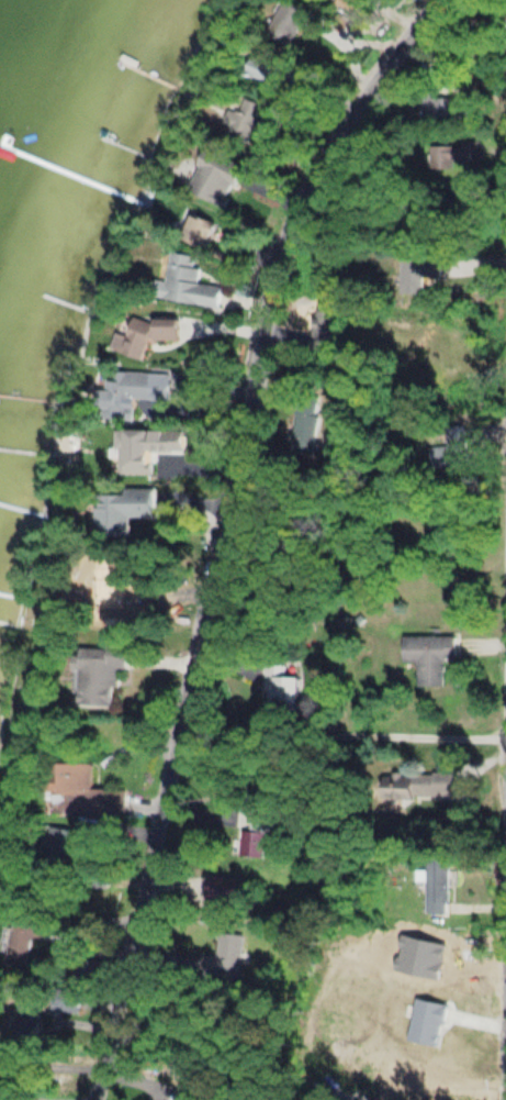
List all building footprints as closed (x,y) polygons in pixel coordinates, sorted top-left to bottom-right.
[(359,14),(366,0),(335,0),(334,2),(359,14)] [(264,35),(287,48),(307,14),(283,1),(264,35)] [(266,82),(275,62),(253,52),(244,72),(266,82)] [(423,120),(460,120),(460,98),(423,98),(423,120)] [(243,113),(227,110),(224,124),(239,128),(243,113)] [(455,169),(455,163),(479,163),(479,143),(430,143),(430,169),(455,169)] [(225,207),(243,169),(204,150),(186,189),(225,207)] [(181,237),(208,247),(217,224),(190,214),(181,237)] [(217,307),(221,286),(197,283),(201,257),(170,252),(165,281),(154,279),(152,296),(217,307)] [(400,259),(400,295),(426,295),(426,259),(400,259)] [(128,318),(127,355),(146,356),(147,338),(180,339),(180,332),(194,332),(194,322),(186,322),(186,319),(128,318)] [(95,390),(95,414),(125,415),(125,397),(148,398),(149,373),(116,372),(116,390),(95,390)] [(295,414),(313,418),(319,393),(301,389),(295,414)] [(292,454),(315,453),(313,424),(290,425),(292,454)] [(446,428),(446,447),(430,447),(430,466),(467,466),(467,428),(446,428)] [(152,516),(152,489),(123,488),(123,493),(111,493),(111,502),(97,502),(97,529),(111,529),(111,536),(127,536),(127,516),(152,516)] [(115,598),(115,559),(91,559),(91,598),(115,598)] [(417,686),(444,686),(444,662),(456,662),(456,636),(403,636),(403,662),(417,662),(417,686)] [(112,706),(112,686),(118,686),(119,670),(125,670),(126,647),(74,646),(74,671),(78,671),(78,705),(112,706)] [(300,660),(270,660),(270,702),(300,702),(300,660)] [(61,814),(124,816),(125,790),(93,789),(94,763),(62,762),(61,814)] [(469,801),(469,774),(381,775),(382,802),(469,801)] [(241,859),(266,859),(266,830),(241,830),(241,859)] [(425,859),(425,915),(449,915),(449,859),(425,859)] [(0,955),(23,965),(39,929),(16,919),(0,955)] [(238,979),(242,935),(218,933),(216,955),(206,954),(204,975),(238,979)] [(76,979),(97,984),(101,964),(80,959),(76,979)] [(41,1010),(18,1006),(13,1034),(35,1039),(41,1010)]
